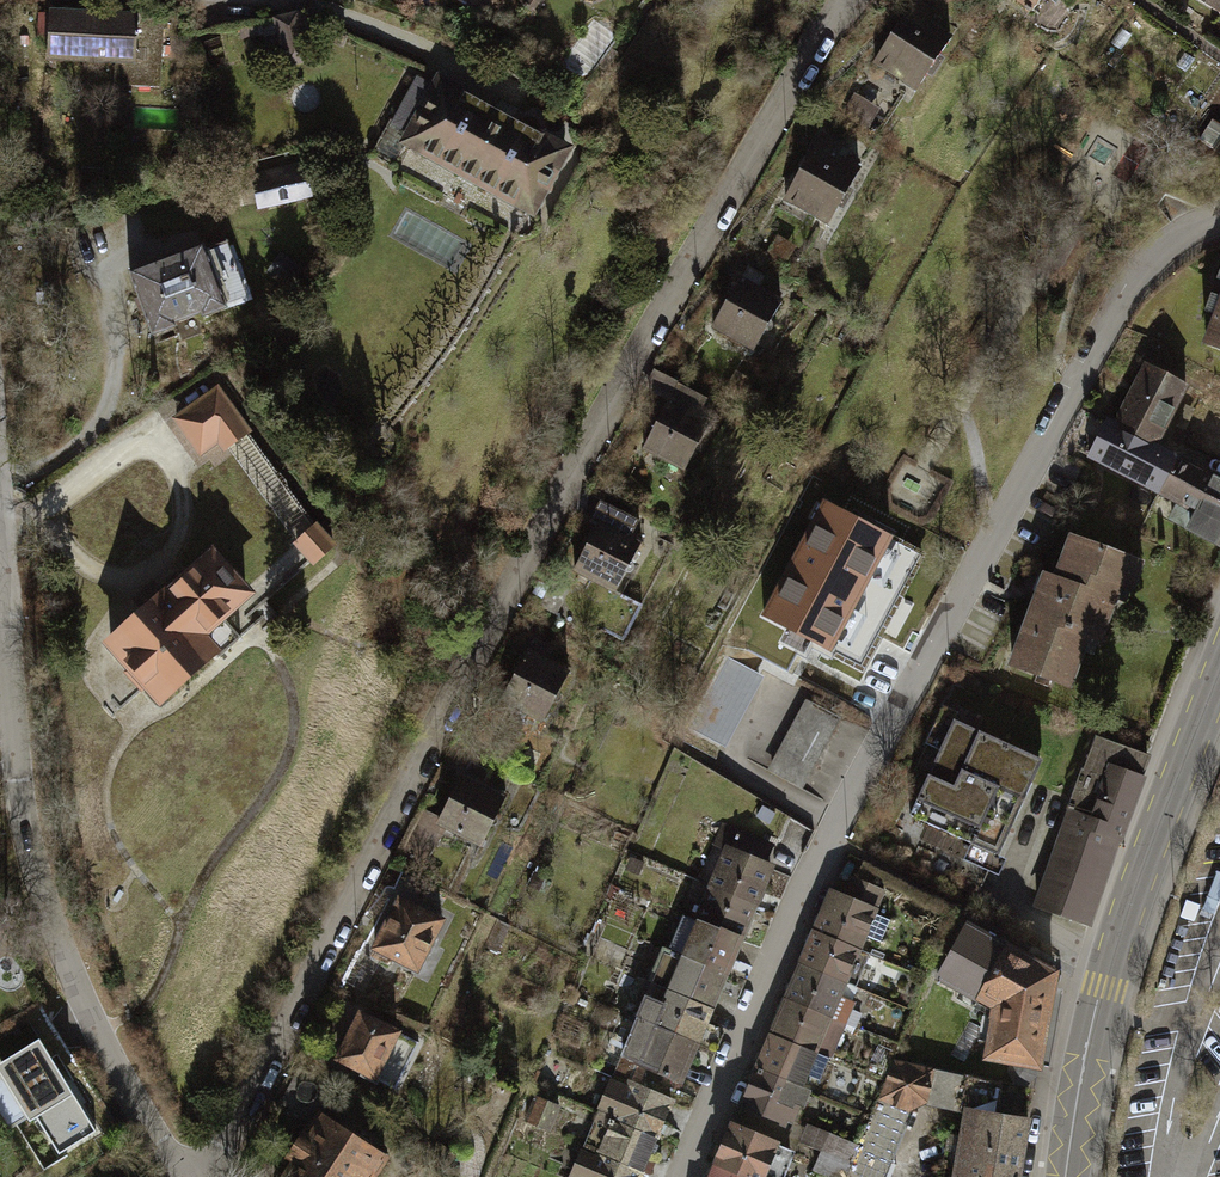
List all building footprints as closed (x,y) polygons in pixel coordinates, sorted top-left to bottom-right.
[(1052,18),(1063,0),(1023,0),(1052,18)] [(56,5),(52,62),(141,68),(145,11),(56,5)] [(920,8),(885,62),(934,93),(969,39),(920,8)] [(377,152),(392,161),(399,147),(535,223),(573,156),(438,80),(434,88),(418,79),(377,152)] [(1199,139),(1219,153),(1219,125),(1212,120),(1199,139)] [(833,131),(797,199),(843,224),(873,167),(852,156),(858,144),(833,131)] [(256,175),(263,212),(289,207),(315,202),(308,165),(256,175)] [(129,274),(153,340),(225,314),(222,307),(241,299),(223,249),(205,255),(202,247),(129,274)] [(753,274),(724,329),(769,353),(799,298),(753,274)] [(1208,342),(1219,346),(1219,308),(1208,342)] [(1096,458),(1155,487),(1219,518),(1219,463),(1169,438),(1181,413),(1195,384),(1143,359),(1096,458)] [(178,420),(206,458),(228,441),(305,544),(324,569),(349,551),(225,384),(178,420)] [(680,401),(657,449),(701,469),(723,422),(714,418),(720,404),(690,390),(684,404),(680,401)] [(613,526),(587,573),(628,595),(656,542),(646,537),(653,523),(614,502),(604,521),(613,526)] [(825,504),(765,615),(786,626),(861,666),(921,555),(825,504)] [(1148,558),(1082,535),(1067,577),(1049,570),(1026,636),(1015,667),(1084,692),(1102,642),(1116,647),(1148,558)] [(209,559),(112,644),(168,707),(239,645),(225,630),(251,607),(209,559)] [(587,675),(537,653),(513,707),(563,729),(587,675)] [(741,667),(705,733),(728,746),(765,680),(741,667)] [(812,703),(776,769),(799,781),(836,715),(812,703)] [(935,742),(948,746),(958,719),(946,714),(935,742)] [(970,718),(918,812),(1002,857),(1021,822),(1053,763),(970,718)] [(1085,731),(1034,906),(1102,926),(1147,772),(1153,751),(1085,731)] [(472,776),(450,828),(498,849),(521,797),(472,776)] [(736,831),(713,887),(754,904),(770,868),(761,864),(769,845),(736,831)] [(830,894),(815,930),(857,948),(863,934),(879,941),(889,919),(872,912),(881,891),(853,880),(845,900),(830,894)] [(754,904),(713,887),(698,921),(740,939),(754,904)] [(412,899),(385,955),(434,978),(460,922),(412,899)] [(740,939),(698,921),(684,915),(669,949),(725,973),(740,939)] [(967,1075),(1033,1090),(1053,974),(953,919),(930,972),(938,976),(903,1062),(967,1075)] [(869,953),(857,948),(815,930),(801,964),(843,982),(854,986),(869,953)] [(725,973),(669,949),(668,949),(653,984),(710,1008),(725,973)] [(843,982),(801,964),(786,999),(828,1016),(844,1023),(853,1003),(837,996),(843,982)] [(710,1008),(653,984),(639,1018),(696,1042),(710,1008)] [(828,1016),(786,999),(772,1034),(813,1051),(828,1016)] [(372,1014),(345,1067),(390,1089),(416,1036),(372,1014)] [(680,1078),(696,1042),(639,1018),(614,1077),(637,1086),(646,1064),(680,1078)] [(813,1051),(772,1034),(757,1068),(799,1086),(813,1051)] [(40,1042),(2,1067),(69,1171),(107,1146),(40,1042)] [(845,1176),(881,1176),(910,1109),(925,1101),(959,1109),(967,1075),(903,1062),(894,1060),(845,1176)] [(799,1086),(757,1068),(742,1105),(783,1122),(784,1120),(790,1122),(797,1105),(802,1107),(809,1090),(799,1086)] [(967,1075),(959,1109),(967,1112),(959,1160),(950,1159),(947,1176),(1018,1176),(1033,1090),(967,1075)] [(671,1101),(637,1086),(614,1077),(612,1081),(610,1080),(599,1108),(601,1109),(599,1113),(655,1137),(671,1101)] [(641,1171),(655,1137),(599,1113),(585,1147),(641,1171)] [(406,1161),(333,1115),(294,1176),(396,1176),(406,1161)] [(732,1126),(716,1163),(750,1176),(782,1176),(791,1158),(788,1149),(732,1126)] [(641,1171),(585,1147),(583,1152),(581,1151),(571,1176),(573,1176),(639,1176),(641,1171)] [(716,1163),(711,1176),(750,1176),(716,1163)]
